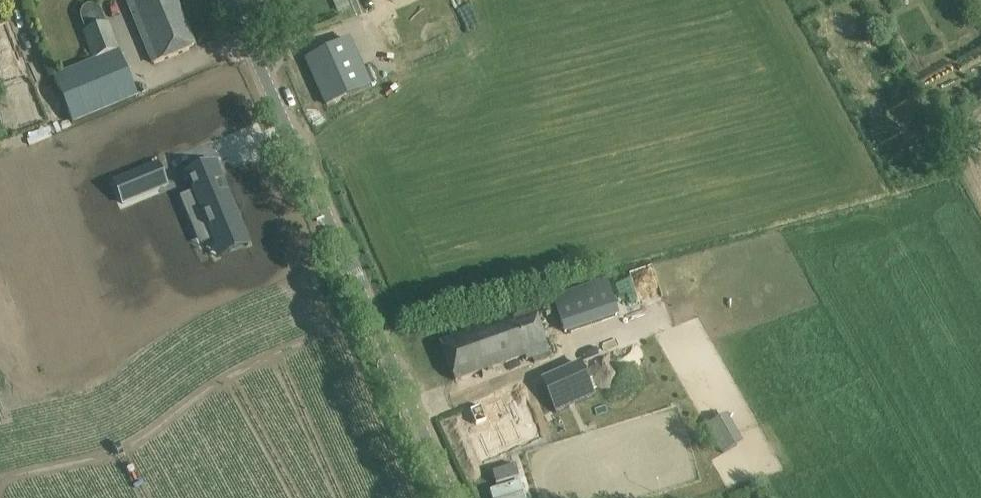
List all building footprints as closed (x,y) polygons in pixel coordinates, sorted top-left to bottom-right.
[(127,1),(153,64),(159,62),(194,47),(175,0),(130,0),(127,1)] [(352,14),(367,7),(364,0),(346,0),(352,14)] [(82,8),(80,14),(80,19),(85,31),(83,31),(95,60),(119,51),(108,22),(106,23),(101,11),(98,6),(92,4),(86,5),(82,8)] [(0,32),(0,83),(17,76),(0,32)] [(350,39),(306,58),(327,105),(371,86),(350,39)] [(95,60),(54,76),(74,122),(136,96),(119,51),(95,60)] [(221,179),(213,162),(186,173),(193,189),(178,195),(188,218),(203,212),(219,249),(243,238),(246,238),(226,190),(223,191),(218,180),(221,179)] [(159,163),(115,181),(124,202),(168,184),(159,163)] [(606,280),(556,299),(568,332),(619,313),(606,280)] [(457,334),(439,341),(455,381),(474,374),(524,353),(527,361),(551,351),(547,340),(533,307),(532,303),(457,334)] [(581,365),(543,382),(556,412),(594,395),(581,365)] [(504,395),(469,410),(488,454),(523,438),(504,395)] [(722,414),(706,420),(718,449),(738,441),(731,423),(726,424),(722,414)]
